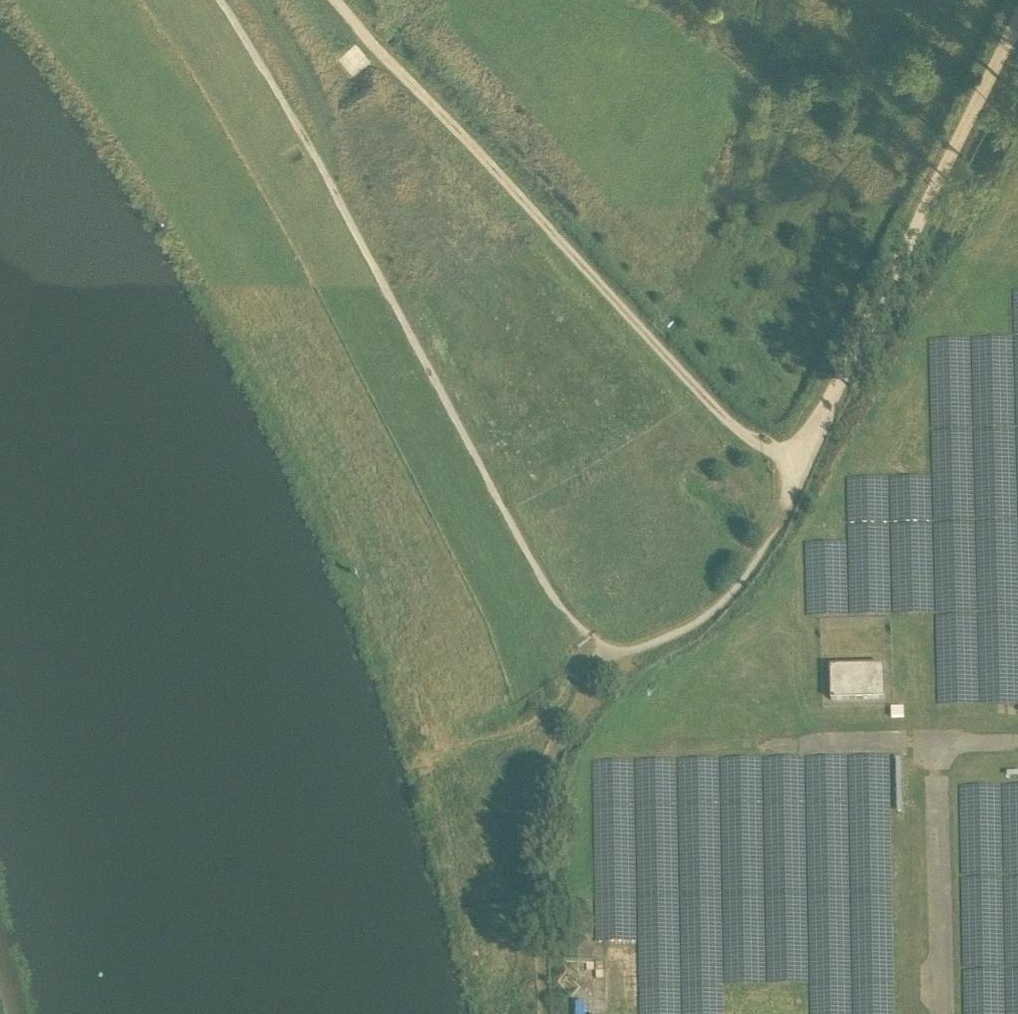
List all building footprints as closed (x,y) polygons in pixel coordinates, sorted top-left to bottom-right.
[(884,666),(862,667),(863,700),(885,699),(884,666)] [(849,667),(831,667),(832,700),(850,700),(849,667)]
